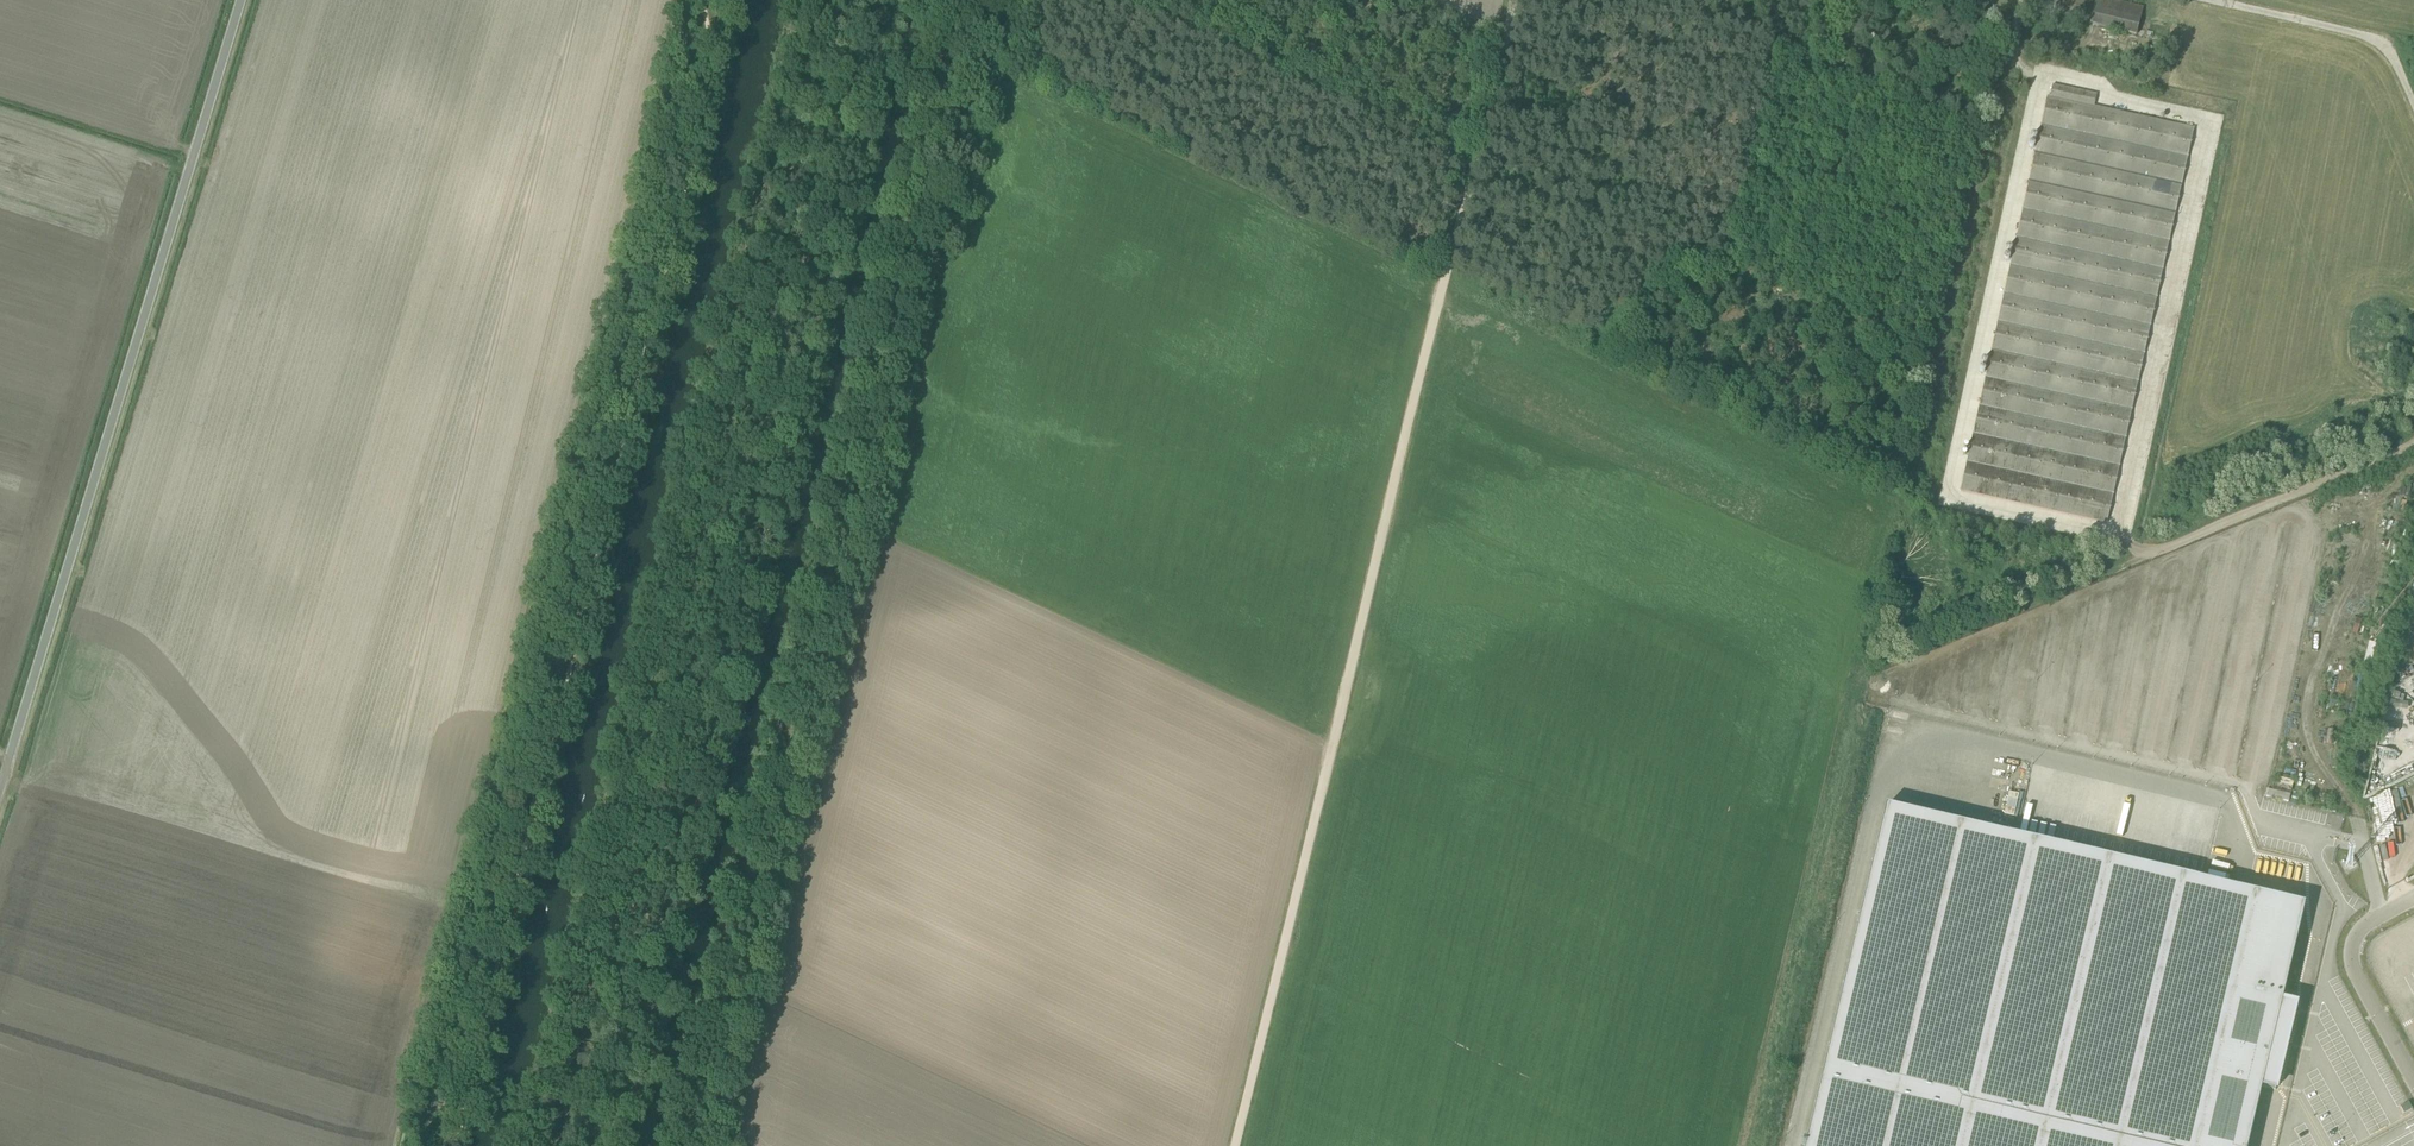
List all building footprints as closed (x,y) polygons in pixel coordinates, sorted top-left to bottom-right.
[(2091,0),(2058,0),(2054,12),(2090,21),(2095,1),(2091,0)] [(1961,490),(2107,523),(2194,129),(2095,107),(2097,95),(2053,85),(2050,96),(2048,96),(1961,490)] [(2020,808),(2021,793),(2011,792),(2009,807),(2020,808)] [(2262,1087),(2276,1090),(2296,1005),(2282,1002),(2305,905),(1887,806),(1806,1145),(2248,1145),(2262,1087)] [(2413,1109),(2409,1102),(2400,1107),(2404,1114),(2413,1109)]
